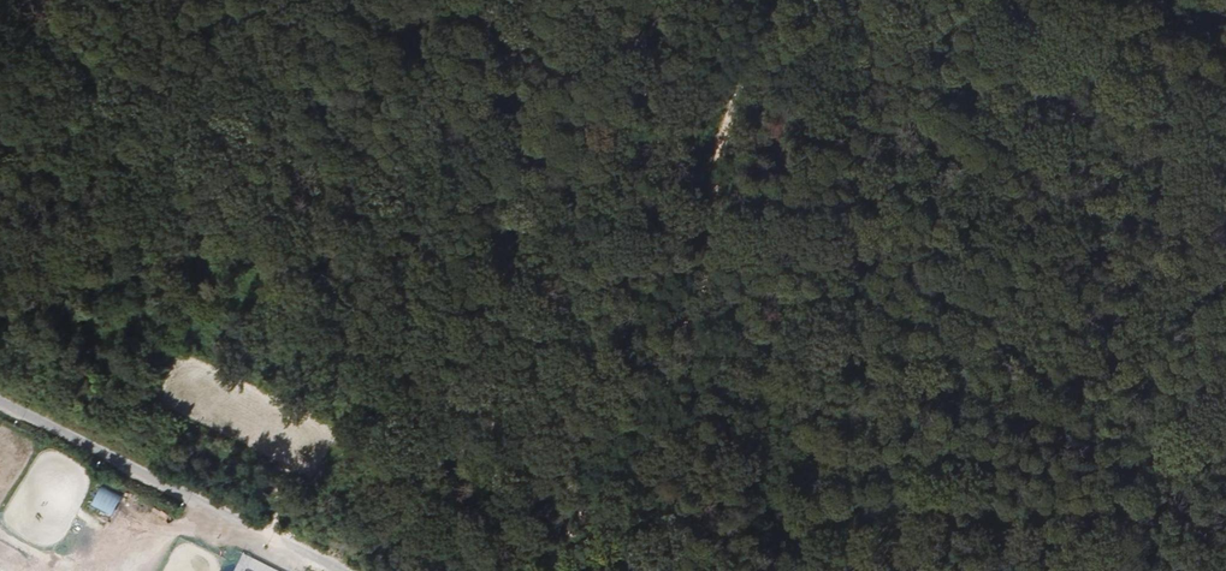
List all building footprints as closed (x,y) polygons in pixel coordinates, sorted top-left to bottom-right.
[(104,485),(93,506),(112,516),(123,495),(104,485)] [(247,553),(238,570),(246,570),(248,568),(251,568),(257,570),(285,570),(247,553)]
